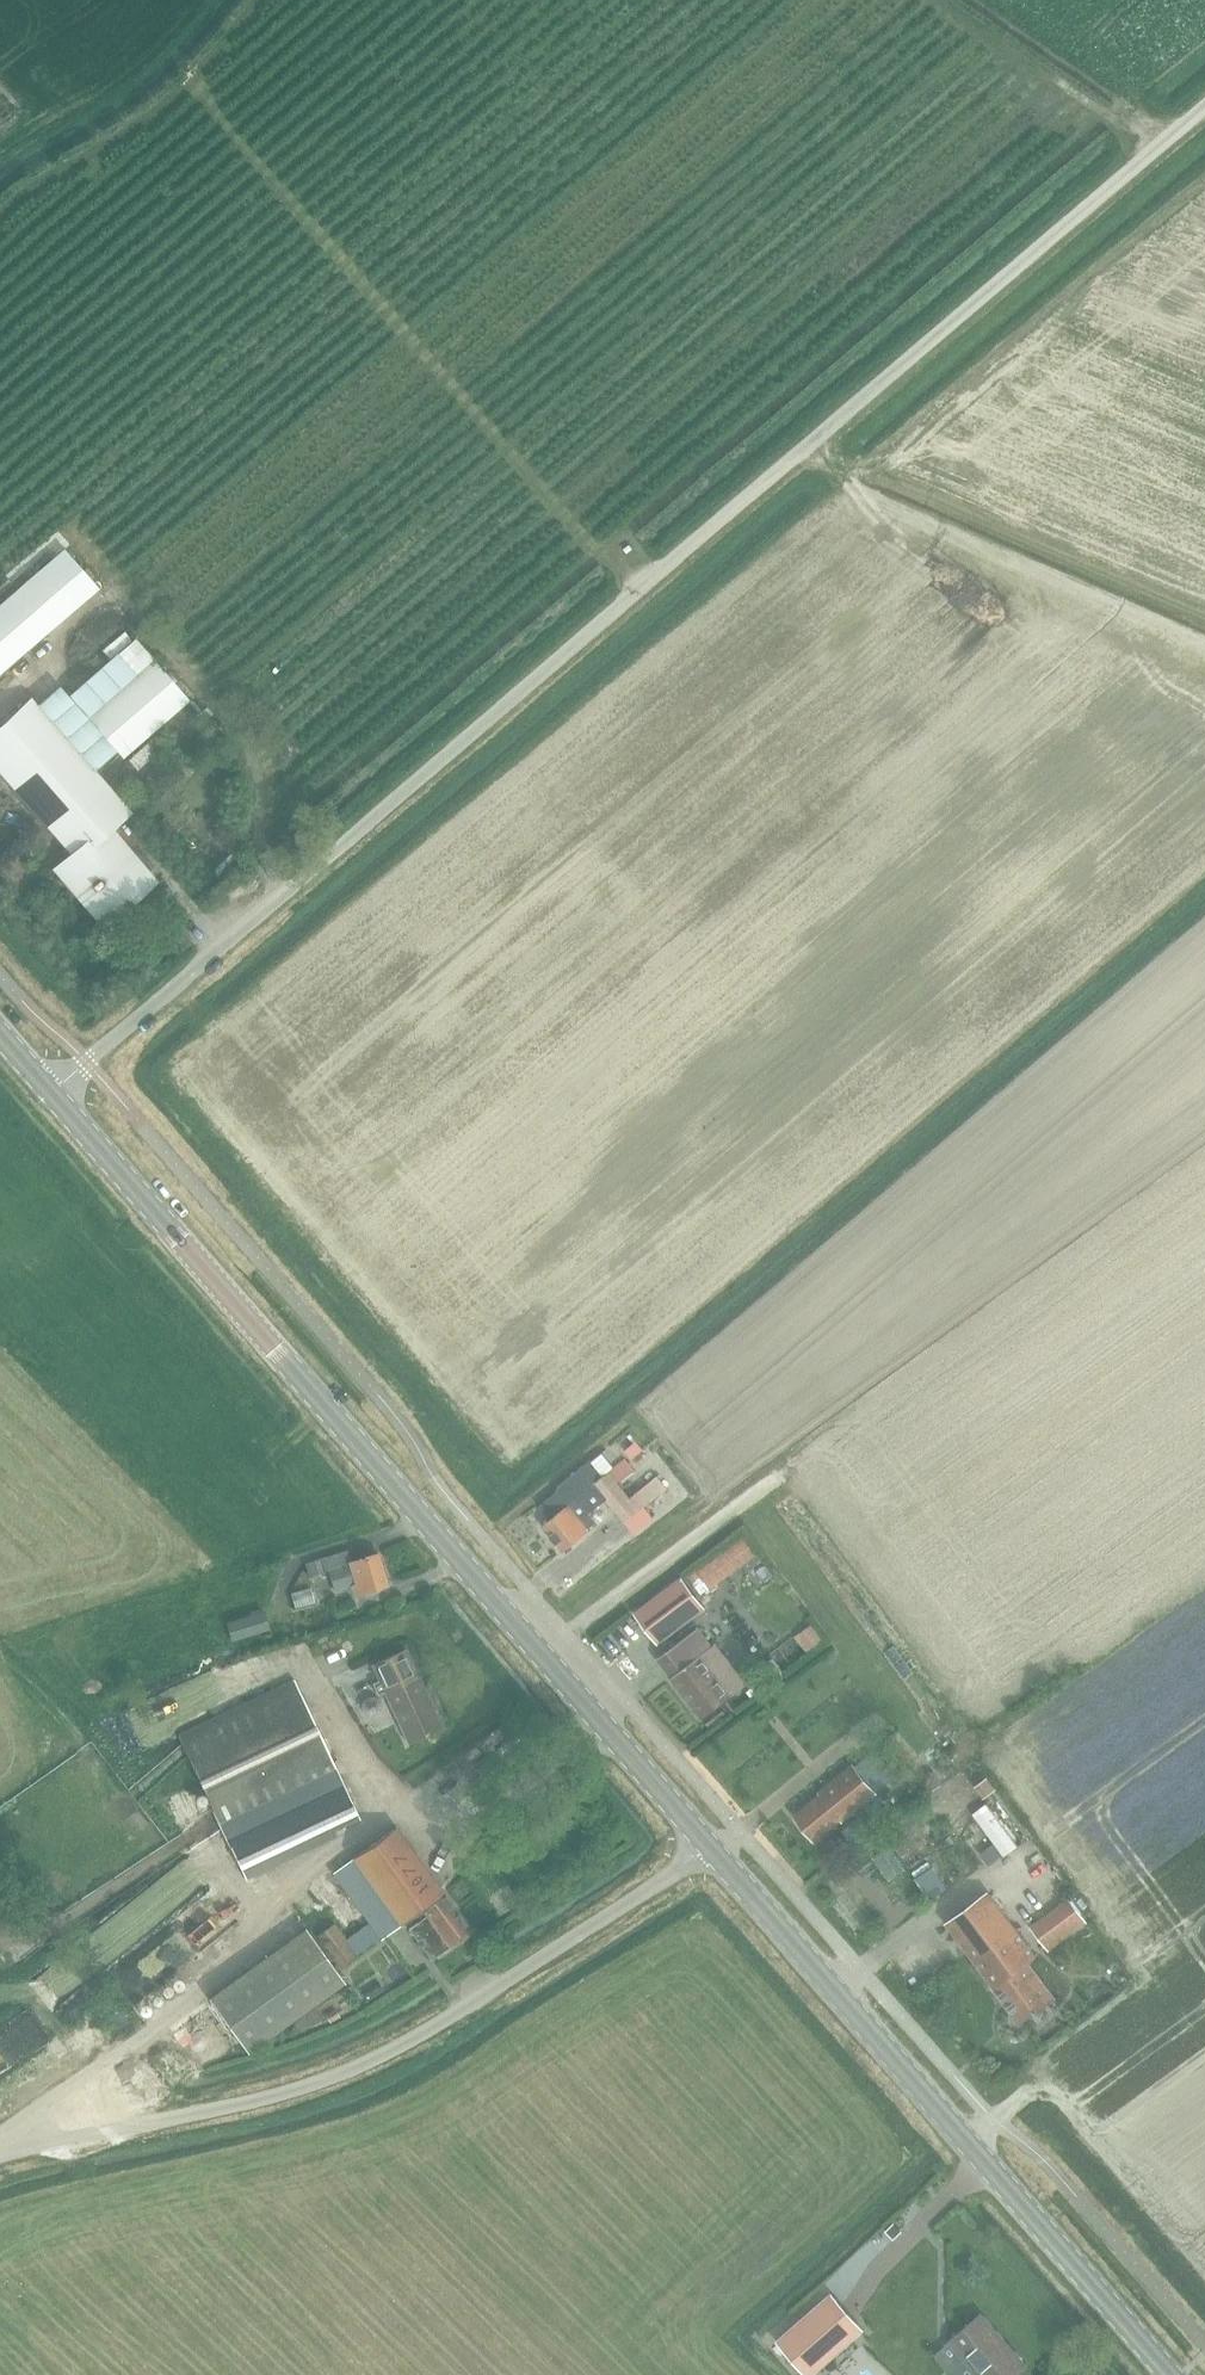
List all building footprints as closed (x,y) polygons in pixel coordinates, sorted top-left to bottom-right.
[(96,588),(61,548),(0,599),(0,670),(96,588)] [(155,662),(91,716),(125,756),(189,702),(155,662)] [(119,803),(30,702),(0,728),(0,767),(75,853),(72,856),(84,870),(70,883),(101,919),(116,906),(126,917),(157,889),(137,866),(132,871),(106,842),(133,818),(119,803)] [(559,1487),(536,1506),(547,1519),(541,1524),(563,1552),(588,1531),(584,1527),(592,1520),(588,1515),(605,1500),(612,1509),(614,1507),(625,1521),(665,1489),(654,1476),(628,1497),(617,1483),(635,1469),(625,1457),(604,1474),(590,1458),(557,1485),(559,1487)] [(771,1526),(720,1555),(731,1574),(782,1546),(771,1526)] [(327,1571),(334,1592),(356,1585),(359,1593),(390,1583),(380,1551),(350,1561),(346,1550),(306,1563),(310,1577),(327,1571)] [(714,1564),(695,1578),(705,1592),(724,1578),(714,1564)] [(682,1576),(634,1612),(657,1643),(705,1607),(682,1576)] [(232,1593),(212,1608),(223,1622),(243,1607),(232,1593)] [(227,1620),(233,1639),(271,1627),(265,1608),(227,1620)] [(671,1676),(670,1677),(701,1717),(746,1683),(715,1642),(711,1646),(697,1627),(657,1657),(671,1676)] [(407,1742),(441,1726),(405,1648),(371,1664),(378,1679),(371,1682),(376,1694),(383,1691),(407,1742)] [(222,1830),(338,1775),(293,1681),(177,1737),(222,1830)] [(815,1839),(841,1816),(842,1818),(876,1789),(853,1762),(819,1791),(821,1793),(796,1815),(815,1839)] [(976,1786),(984,1796),(993,1788),(986,1778),(976,1786)] [(262,1866),(335,1832),(318,1797),(245,1831),(262,1866)] [(339,1968),(421,1907),(444,1891),(394,1823),(332,1869),(367,1916),(342,1934),(306,1886),(288,1900),(306,1924),(208,1995),(248,2050),(346,1978),(339,1968)] [(471,1928),(444,1891),(421,1907),(426,1913),(408,1926),(431,1957),(471,1928)] [(1020,2020),(1051,1995),(1026,1962),(1036,1956),(987,1891),(946,1922),(1020,2020)] [(1051,1953),(1074,1936),(1060,1918),(1037,1935),(1051,1953)] [(893,2238),(901,2230),(893,2223),(886,2230),(893,2238)] [(807,2374),(810,2374),(863,2329),(831,2293),(777,2340),(807,2374)] [(1023,2367),(977,2315),(946,2343),(975,2374),(1014,2374),(1023,2367)]
